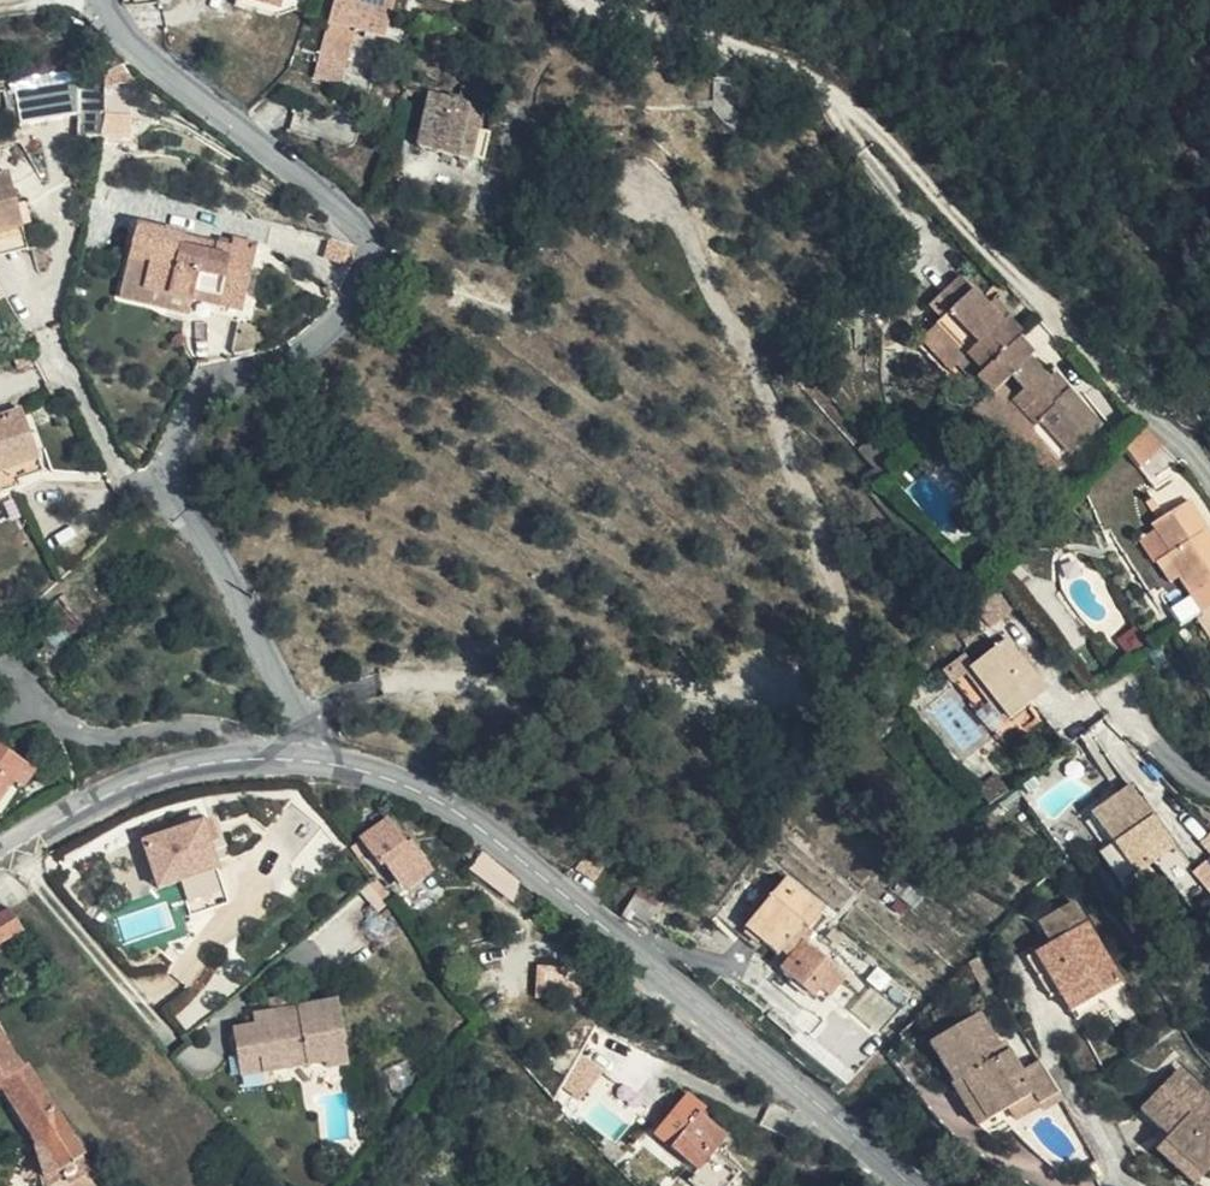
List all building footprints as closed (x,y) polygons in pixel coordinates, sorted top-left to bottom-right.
[(328,5),(352,5),(390,11),(394,0),(329,0),(328,5)] [(352,5),(328,5),(316,45),(344,53),(355,21),(385,28),(390,11),(352,5)] [(82,135),(98,132),(101,120),(100,108),(97,79),(80,81),(80,77),(4,86),(7,103),(17,103),(21,123),(79,116),(82,135)] [(416,140),(444,146),(469,152),(479,114),(482,99),(427,88),(416,140)] [(119,106),(121,129),(132,127),(129,105),(119,106)] [(101,120),(102,131),(121,129),(119,106),(105,107),(101,120)] [(22,222),(10,170),(0,172),(0,228),(22,222)] [(28,245),(22,222),(0,228),(0,252),(28,245)] [(143,285),(242,307),(257,243),(229,237),(228,243),(215,241),(212,254),(181,247),(183,234),(135,222),(127,255),(148,260),(143,285)] [(212,254),(215,241),(183,234),(181,247),(212,254)] [(351,261),(355,242),(335,238),(331,256),(351,261)] [(239,318),(242,307),(143,285),(148,260),(127,255),(119,295),(188,310),(189,307),(239,318)] [(982,375),(1027,333),(1011,316),(1007,320),(991,304),(963,274),(945,292),(957,305),(946,315),(934,326),(964,359),(981,376),(982,375)] [(957,305),(945,292),(934,302),(946,315),(957,305)] [(1007,320),(1011,316),(995,300),(991,304),(1007,320)] [(951,371),(964,359),(934,326),(921,339),(951,371)] [(1026,335),(1027,333),(982,375),(995,389),(976,406),(992,423),(1001,414),(1042,457),(1054,470),(1105,422),(1074,389),(1064,397),(1048,379),(1028,358),(1032,354),(1020,341),(1026,335)] [(1058,371),(1048,379),(1064,397),(1074,389),(1058,371)] [(0,420),(0,480),(15,476),(13,470),(37,460),(21,412),(0,420)] [(1001,414),(992,423),(988,426),(1029,469),(1042,457),(1001,414)] [(1164,444),(1146,433),(1127,452),(1142,468),(1158,451),(1164,444)] [(42,474),(37,460),(13,470),(15,476),(17,483),(42,474)] [(0,480),(0,495),(19,489),(17,483),(15,476),(0,480)] [(1152,520),(1161,514),(1147,494),(1140,499),(1152,520)] [(1186,496),(1161,514),(1152,520),(1147,523),(1149,525),(1166,550),(1160,555),(1175,577),(1208,629),(1209,628),(1209,532),(1186,496)] [(1166,550),(1149,525),(1133,534),(1150,561),(1160,555),(1166,550)] [(1164,583),(1175,577),(1160,555),(1150,561),(1164,583)] [(971,596),(961,604),(985,630),(1010,606),(986,580),(971,596)] [(959,585),(948,596),(958,608),(961,604),(971,596),(959,585)] [(1044,689),(1004,639),(967,669),(1008,719),(1044,689)] [(0,741),(0,813),(4,816),(38,769),(0,741)] [(996,807),(1015,791),(1004,776),(984,792),(996,807)] [(1096,832),(1105,846),(1127,877),(1167,850),(1134,801),(1127,791),(1086,818),(1096,832)] [(376,822),(351,840),(369,866),(374,864),(389,884),(392,882),(396,887),(416,873),(412,868),(415,864),(394,838),(390,841),(376,822)] [(224,902),(200,825),(141,843),(155,890),(175,884),(184,914),(224,902)] [(1200,845),(1209,856),(1209,837),(1200,845)] [(1127,877),(1105,846),(1097,853),(1119,884),(1127,877)] [(522,879),(486,850),(472,867),(515,900),(522,879)] [(829,898),(789,862),(743,919),(762,935),(770,925),(793,944),(803,931),(829,898)] [(1191,880),(1207,899),(1209,896),(1209,864),(1191,880)] [(629,910),(647,927),(663,901),(642,887),(629,910)] [(1050,945),(1035,954),(1057,994),(1069,1014),(1099,996),(1094,989),(1114,977),(1071,903),(1038,923),(1050,945)] [(28,925),(15,904),(0,914),(0,942),(28,925)] [(803,931),(793,944),(784,957),(819,983),(825,975),(832,981),(845,963),(803,931)] [(1057,994),(1035,954),(1024,960),(1047,999),(1057,994)] [(588,967),(540,964),(538,995),(586,998),(588,967)] [(1118,985),(1114,977),(1094,989),(1099,996),(1118,985)] [(274,1008),(291,1005),(289,995),(273,998),(274,1008)] [(260,1052),(263,1067),(326,1057),(327,1065),(351,1061),(340,996),(291,1005),(274,1008),(253,1011),(255,1022),(234,1025),(239,1055),(260,1052)] [(1034,1061),(1016,1070),(1001,1039),(993,1043),(977,1010),(925,1039),(946,1079),(954,1076),(976,1118),(1006,1102),(996,1083),(1012,1073),(1023,1094),(1028,1103),(1050,1092),(1034,1061)] [(0,1035),(0,1071),(16,1061),(0,1035)] [(241,1071),(263,1067),(260,1052),(239,1055),(241,1071)] [(16,1061),(0,1071),(0,1078),(37,1131),(40,1135),(60,1122),(20,1059),(16,1061)] [(1003,1116),(1028,1103),(1023,1094),(1012,1073),(996,1083),(1006,1102),(998,1107),(1003,1116)] [(954,1076),(946,1079),(942,1082),(966,1124),(976,1118),(954,1076)] [(1164,1149),(1202,1185),(1204,1185),(1209,1179),(1209,1116),(1208,1113),(1209,1110),(1179,1078),(1142,1119),(1168,1145),(1164,1149)] [(704,1111),(709,1106),(691,1092),(658,1132),(700,1166),(728,1131),(704,1111)] [(31,1136),(38,1159),(59,1162),(79,1150),(60,1122),(40,1135),(37,1131),(31,1136)] [(1164,1149),(1156,1157),(1184,1185),(1202,1185),(1164,1149)] [(59,1162),(38,1159),(43,1173),(59,1162)]
